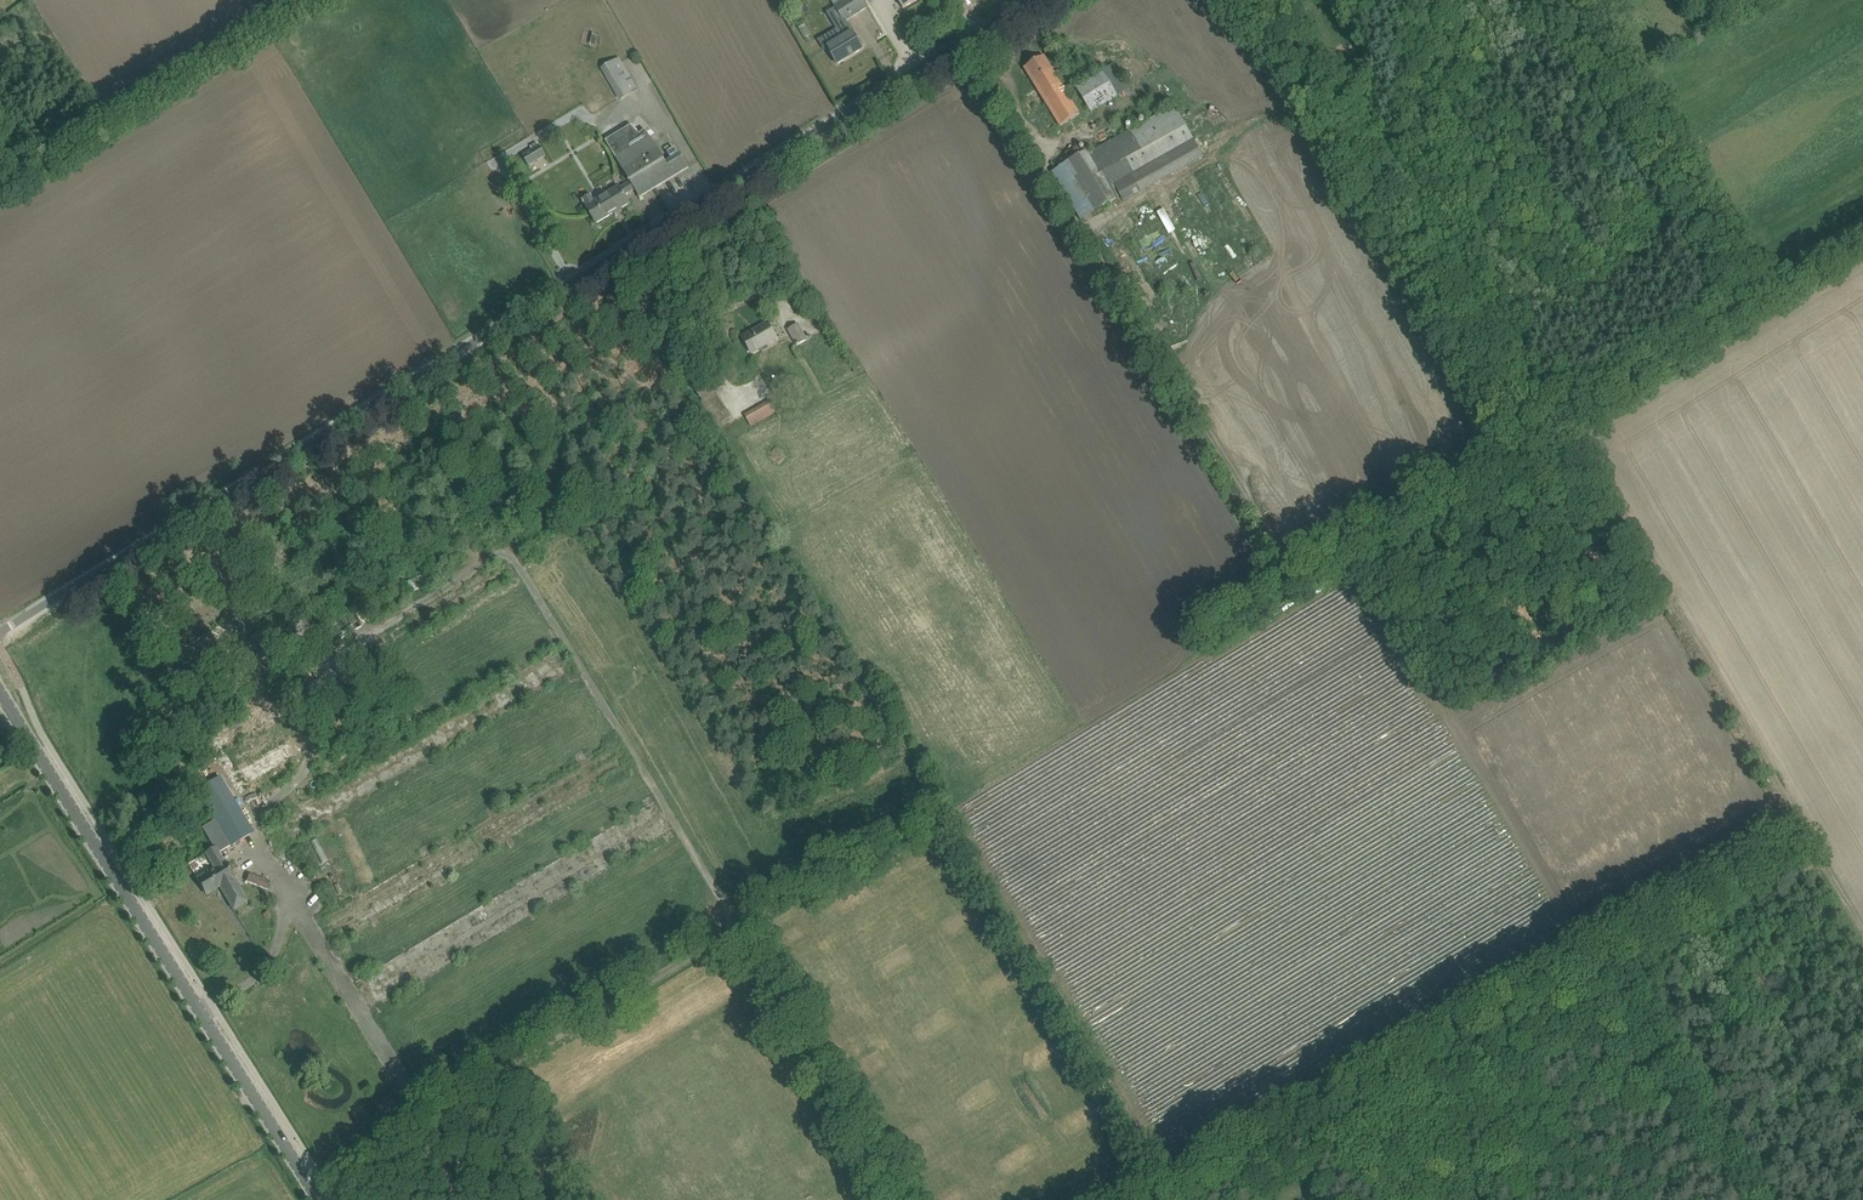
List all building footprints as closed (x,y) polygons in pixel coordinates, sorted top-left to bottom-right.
[(844,21),(845,21),(868,7),(863,0),(831,0),(837,9),(844,21)] [(903,8),(918,0),(899,0),(903,8)] [(837,29),(818,41),(824,50),(827,47),(837,64),(862,49),(848,26),(845,21),(844,21),(837,9),(828,15),(837,29)] [(1044,56),(1024,68),(1031,78),(1060,127),(1080,115),(1057,78),(1065,73),(1062,68),(1054,73),(1050,66),(1044,56)] [(637,90),(621,62),(619,58),(603,68),(621,99),(637,90)] [(1085,114),(1126,90),(1110,64),(1069,87),(1085,114)] [(1171,107),(1088,153),(1115,200),(1120,196),(1114,184),(1194,140),(1184,121),(1175,105),(1171,107)] [(622,131),(606,140),(630,181),(620,188),(625,195),(635,189),(640,197),(689,168),(680,153),(678,154),(674,148),(667,152),(671,159),(665,162),(646,130),(639,134),(631,126),(622,131)] [(522,155),(529,167),(546,156),(537,142),(531,146),(533,149),(522,155)] [(1078,146),(1065,154),(1070,161),(1083,154),(1078,146)] [(590,194),(582,200),(596,223),(629,204),(619,186),(594,200),(590,194)] [(776,339),(767,324),(743,337),(752,353),(776,339)] [(789,330),(797,345),(806,340),(798,325),(789,330)] [(745,414),(751,427),(776,413),(770,400),(745,414)] [(727,411),(714,419),(718,426),(720,425),(730,419),(731,418),(727,411)] [(222,776),(199,790),(216,820),(203,827),(202,828),(214,849),(216,848),(219,852),(252,833),(253,832),(234,797),(222,776)] [(214,868),(197,879),(207,895),(220,887),(234,909),(247,901),(220,854),(219,852),(216,848),(214,849),(210,852),(206,854),(214,868)] [(250,874),(246,882),(268,890),(271,882),(250,874)]
